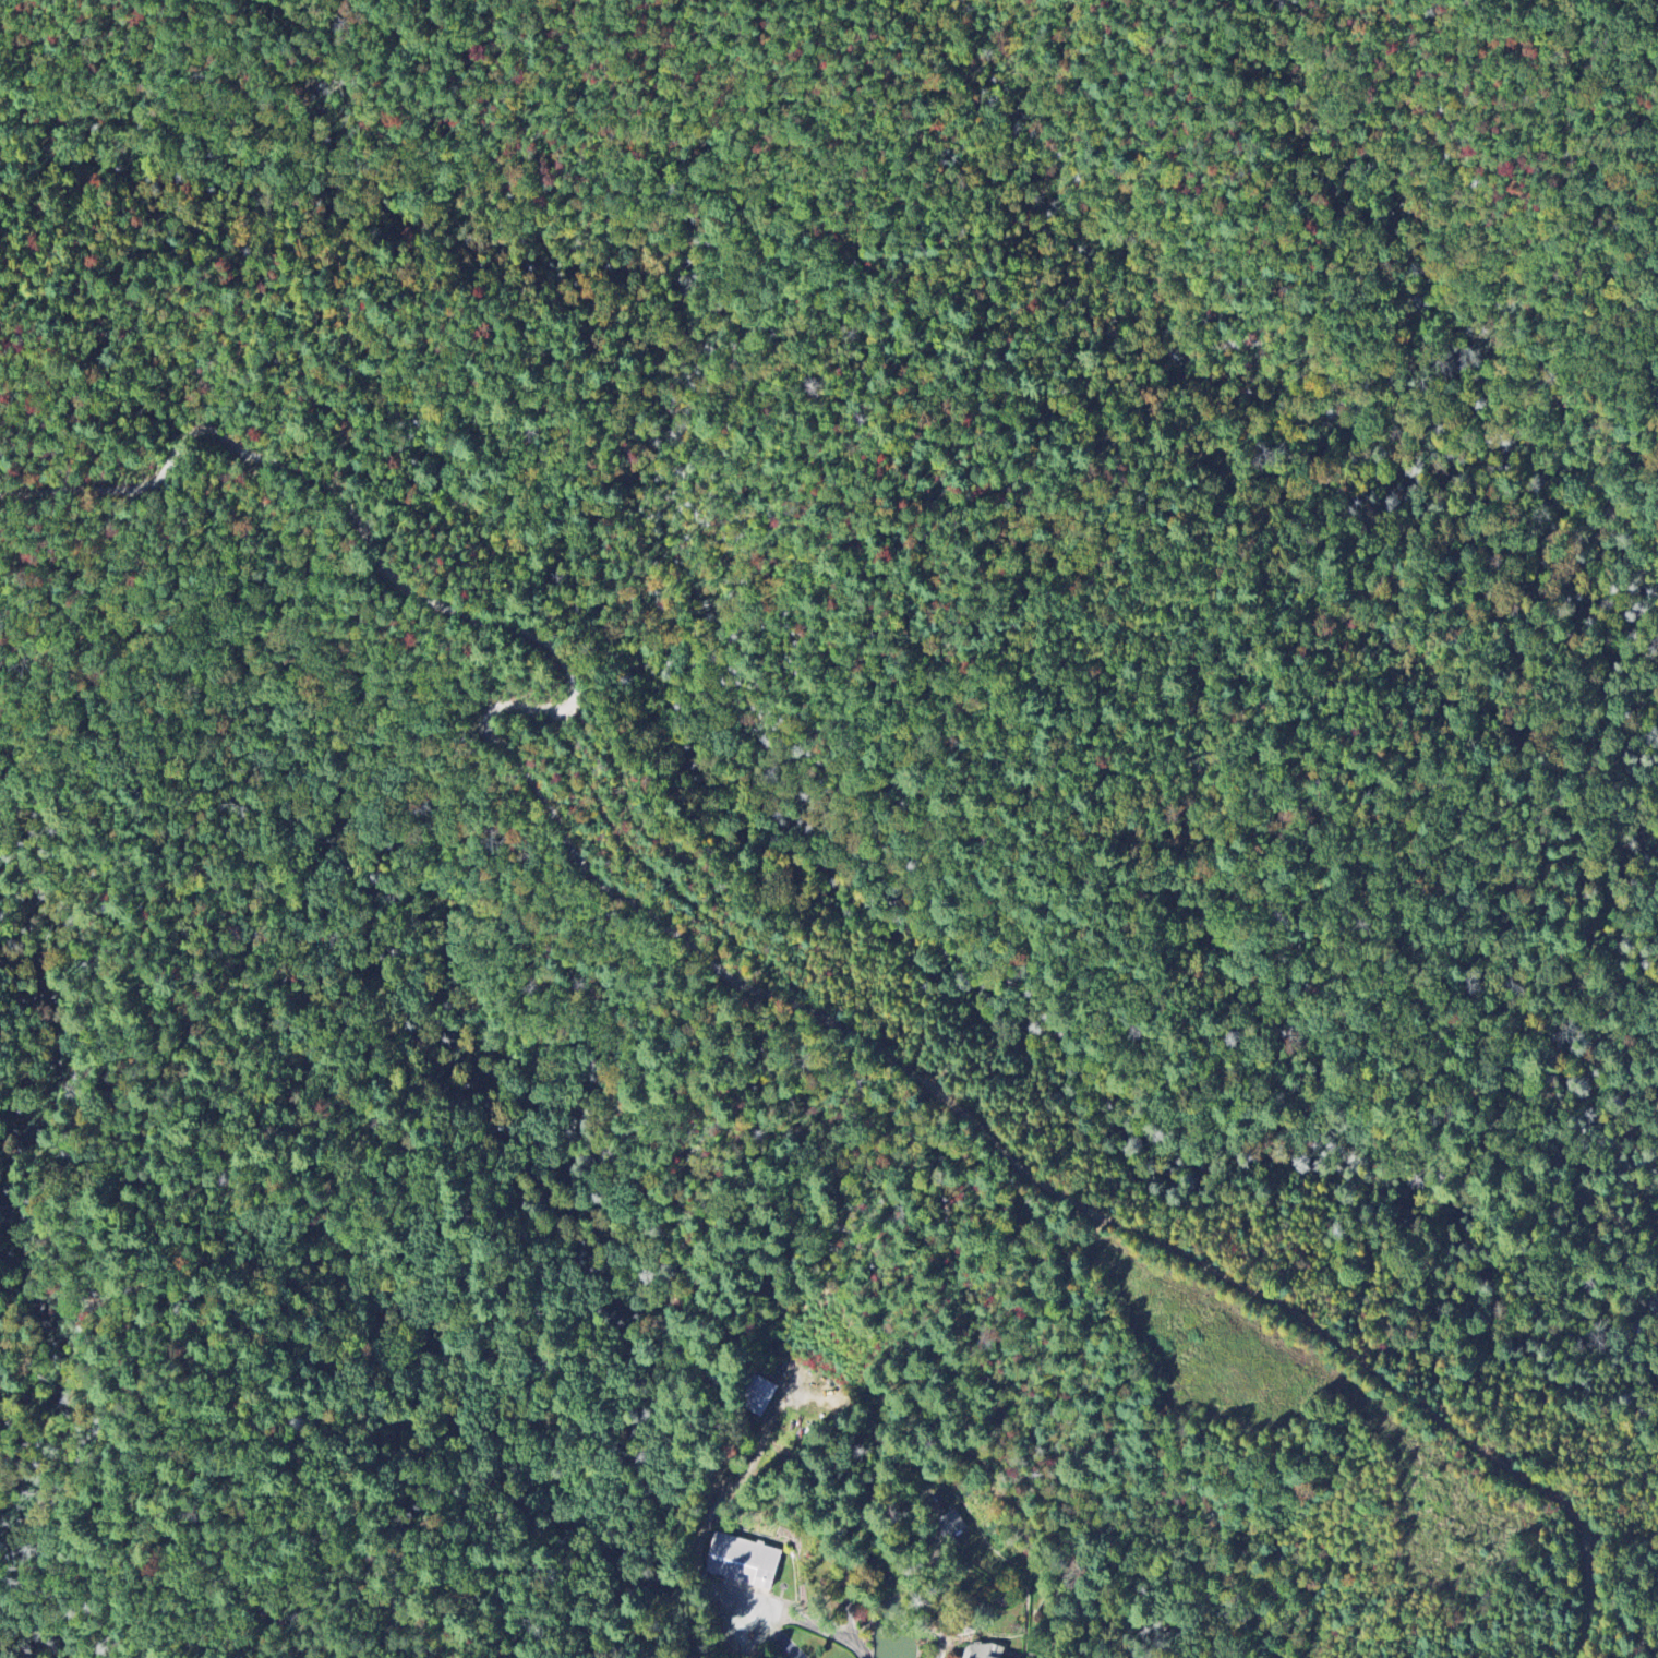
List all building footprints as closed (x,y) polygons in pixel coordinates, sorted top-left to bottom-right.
[(1657,1313),(1657,1293),(1645,1299),(1653,1315),(1657,1313)] [(936,1521),(948,1542),(968,1530),(956,1510),(936,1521)] [(706,1573),(772,1591),(783,1551),(717,1533),(706,1573)] [(1006,1649),(977,1642),(973,1656),(967,1654),(965,1657),(1003,1657),(1006,1649)]
